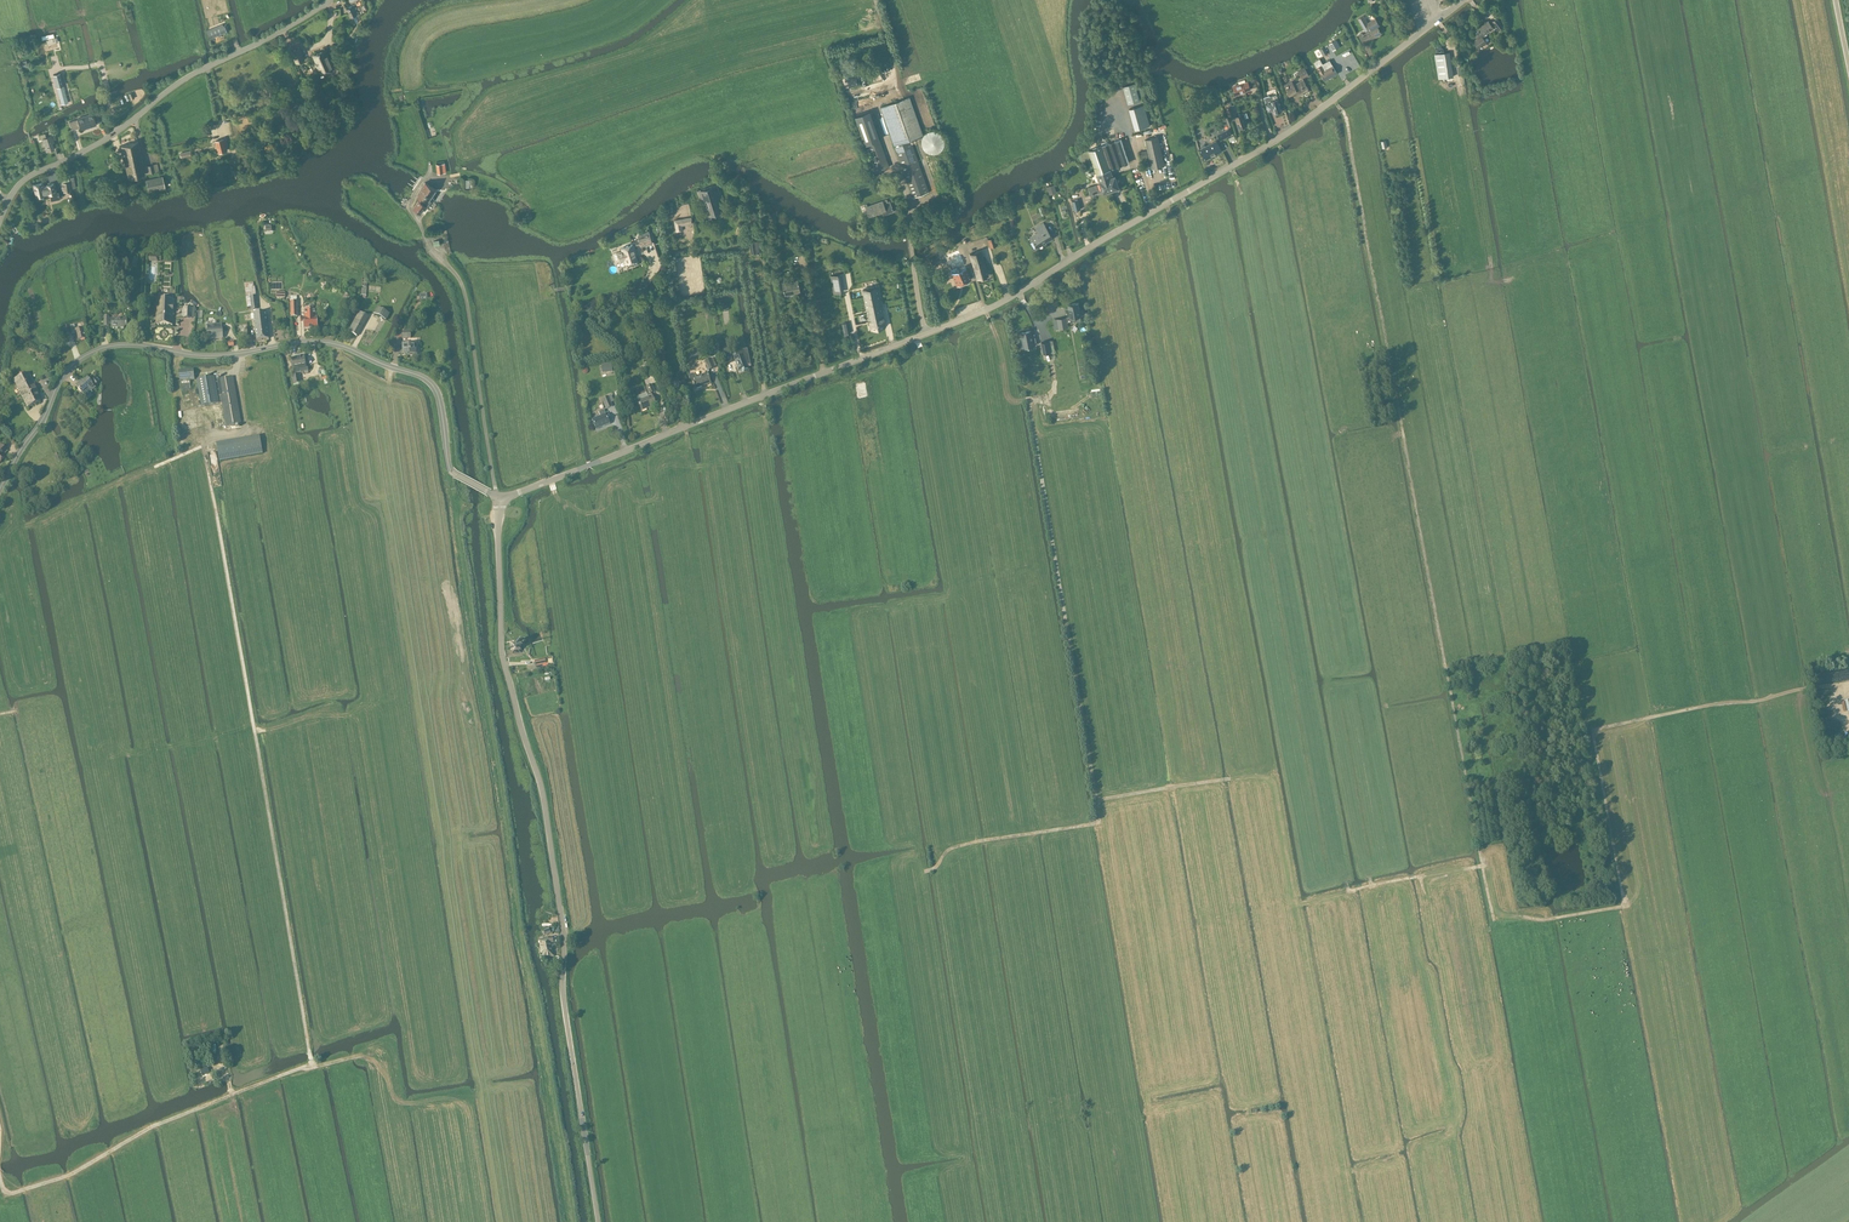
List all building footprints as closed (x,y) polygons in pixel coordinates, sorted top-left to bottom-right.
[(356,16),(352,7),(351,5),(346,7),(347,9),(350,18),(356,16)] [(1381,33),(1377,26),(1379,25),(1375,18),(1367,23),(1363,16),(1358,19),(1365,31),(1365,30),(1367,33),(1363,35),(1362,33),(1358,35),(1363,44),(1381,33)] [(1497,18),(1492,21),(1499,30),(1504,27),(1497,18)] [(1488,21),(1473,32),(1478,38),(1473,41),(1479,48),(1486,42),(1482,36),(1493,28),(1488,21)] [(223,34),(223,32),(221,27),(207,33),(210,39),(223,34)] [(350,35),(348,31),(340,35),(342,40),(350,35)] [(1340,47),(1336,40),(1329,43),(1333,50),(1340,47)] [(296,64),(305,60),(300,47),(290,51),(296,64)] [(334,68),(326,49),(313,55),(315,62),(315,64),(315,65),(317,66),(320,73),(321,73),(322,74),(334,68)] [(1449,52),(1434,54),(1438,79),(1453,76),(1449,52)] [(1324,70),(1321,65),(1317,67),(1324,81),(1337,74),(1333,65),(1324,70)] [(1298,70),(1302,79),(1309,75),(1304,66),(1298,70)] [(53,75),(61,104),(68,102),(61,77),(60,73),(53,75)] [(1290,96),(1294,94),(1296,98),(1309,90),(1303,80),(1294,85),(1292,81),(1284,85),(1290,96)] [(1123,86),(1128,104),(1140,101),(1140,100),(1145,98),(1140,82),(1136,83),(1135,82),(1123,86)] [(1233,87),(1236,94),(1237,94),(1245,91),(1250,89),(1248,82),(1243,84),(1243,83),(1233,87)] [(1269,95),(1263,97),(1268,110),(1273,109),(1274,113),(1276,112),(1276,113),(1281,112),(1281,110),(1282,110),(1278,98),(1270,100),(1269,95)] [(910,97),(897,101),(880,107),(912,198),(929,192),(911,139),(923,135),(910,97)] [(1135,130),(1149,125),(1143,104),(1129,109),(1135,130)] [(1234,114),(1231,106),(1226,108),(1229,116),(1234,114)] [(889,167),(869,111),(855,116),(875,172),(889,167)] [(96,113),(93,114),(92,114),(77,118),(78,120),(75,120),(69,122),(72,130),(77,129),(77,128),(80,127),(81,130),(96,125),(95,123),(98,122),(99,123),(96,113)] [(1243,114),(1235,116),(1239,128),(1247,125),(1243,114)] [(1221,141),(1232,135),(1229,129),(1217,134),(1221,141)] [(921,140),(921,144),(922,148),(924,151),(927,153),(930,154),(934,155),(938,154),(941,152),(943,149),(944,146),(944,142),(944,139),(942,136),(939,133),(936,132),(932,131),(929,132),(925,134),(923,137),(921,140)] [(52,136),(42,139),(46,152),(54,150),(52,143),(54,142),(52,136)] [(1158,136),(1155,137),(1145,139),(1151,169),(1165,166),(1158,136)] [(1105,179),(1107,178),(1113,176),(1112,174),(1111,169),(1129,163),(1121,139),(1108,144),(1102,146),(1089,150),(1081,153),(1077,154),(1080,163),(1081,162),(1082,165),(1085,165),(1086,169),(1094,167),(1095,170),(1091,171),(1092,174),(1096,173),(1097,174),(1102,172),(1105,179)] [(218,153),(223,151),(220,140),(215,141),(218,153)] [(1200,147),(1201,149),(1206,159),(1222,151),(1216,141),(1206,146),(1205,145),(1203,145),(1201,146),(1200,147)] [(128,178),(145,174),(138,142),(121,146),(128,178)] [(1139,152),(1141,162),(1148,160),(1146,150),(1139,152)] [(1102,172),(1097,174),(1099,181),(1100,184),(1088,188),(1091,195),(1103,191),(1103,193),(1104,194),(1107,194),(1108,193),(1108,191),(1111,190),(1107,178),(1105,179),(1102,172)] [(162,176),(146,180),(148,191),(159,189),(160,191),(165,190),(162,176)] [(1116,179),(1115,176),(1113,176),(1107,178),(1111,190),(1114,189),(1115,190),(1117,191),(1119,189),(1119,187),(1118,183),(1119,183),(1119,181),(1118,179),(1116,179)] [(62,180),(64,193),(74,192),(72,179),(62,180)] [(417,193),(419,194),(417,196),(420,199),(413,208),(421,214),(426,206),(427,208),(431,201),(429,200),(436,190),(425,182),(417,193)] [(33,185),(36,198),(55,194),(53,184),(46,185),(47,186),(42,187),(42,183),(33,185)] [(717,185),(707,188),(712,204),(713,204),(715,214),(723,211),(721,206),(724,205),(717,185)] [(712,204),(707,188),(698,191),(703,207),(705,207),(708,216),(715,214),(713,204),(712,204)] [(893,212),(889,201),(888,201),(887,199),(883,200),(867,206),(867,204),(865,204),(869,217),(886,211),(887,214),(893,212)] [(1078,199),(1072,201),(1075,211),(1081,209),(1078,199)] [(674,220),(676,231),(677,231),(677,232),(682,231),(682,230),(683,230),(682,226),(693,224),(692,217),(674,220)] [(1048,239),(1049,240),(1053,237),(1043,222),(1036,227),(1038,231),(1040,234),(1033,239),(1037,246),(1048,239)] [(1030,236),(1033,239),(1040,234),(1038,231),(1030,236)] [(653,243),(650,235),(638,239),(641,247),(653,243)] [(998,245),(995,237),(987,239),(990,248),(998,245)] [(749,242),(750,247),(751,253),(760,252),(758,240),(749,242)] [(637,254),(634,244),(621,248),(622,250),(617,252),(620,262),(624,261),(625,264),(637,260),(636,254),(637,254)] [(936,246),(923,254),(930,265),(935,262),(932,256),(940,251),(936,246)] [(959,250),(944,256),(957,285),(971,279),(959,250)] [(981,250),(970,254),(977,278),(988,275),(981,250)] [(841,274),(830,276),(834,294),(844,292),(841,274)] [(800,292),(798,280),(782,283),(784,295),(800,292)] [(877,286),(862,289),(870,329),(880,327),(881,328),(884,327),(885,326),(877,286)] [(173,325),(174,299),(172,299),(173,296),(159,295),(159,299),(157,299),(156,325),(173,325)] [(1080,309),(1078,302),(1069,304),(1071,316),(1071,317),(1063,318),(1064,322),(1074,320),(1074,316),(1081,315),(1084,314),(1083,309),(1080,309)] [(374,314),(386,321),(390,314),(377,307),(374,314)] [(192,319),(192,308),(184,308),(183,318),(192,319)] [(317,318),(316,318),(315,309),(304,310),(305,318),(303,318),(304,330),(317,329),(317,318)] [(260,313),(263,340),(269,339),(266,312),(260,313)] [(368,316),(359,312),(355,319),(356,319),(349,331),(357,336),(368,316)] [(257,340),(263,340),(260,313),(253,314),(257,340)] [(111,319),(109,319),(109,316),(103,316),(104,327),(109,327),(109,324),(111,324),(111,328),(126,328),(126,319),(111,319)] [(223,339),(222,330),(216,330),(215,325),(207,325),(208,331),(207,331),(207,339),(223,339)] [(74,326),(70,326),(65,327),(65,328),(61,329),(63,337),(72,335),(75,334),(77,341),(85,339),(83,329),(75,331),(74,326)] [(1031,331),(1022,332),(1023,337),(1022,337),(1023,344),(1025,343),(1026,347),(1025,347),(1034,346),(1034,343),(1036,343),(1035,337),(1032,337),(1032,334),(1031,331)] [(415,345),(414,345),(414,341),(403,342),(403,345),(403,355),(416,354),(415,345)] [(1049,341),(1041,342),(1043,353),(1051,352),(1049,341)] [(730,356),(731,356),(727,346),(723,348),(724,358),(726,357),(727,364),(733,362),(730,356)] [(734,357),(735,359),(734,359),(740,373),(748,369),(747,366),(750,364),(747,349),(741,350),(735,354),(736,356),(734,357)] [(293,366),(294,373),(309,371),(308,367),(306,368),(304,356),(303,356),(303,355),(300,356),(300,357),(292,358),(293,366)] [(715,368),(711,358),(704,361),(708,371),(715,368)] [(645,367),(644,367),(645,370),(646,370),(647,373),(654,371),(651,362),(644,364),(645,367)] [(611,364),(601,365),(603,374),(613,372),(611,364)] [(179,370),(180,381),(194,380),(194,369),(179,370)] [(31,393),(38,390),(29,372),(13,380),(18,390),(23,400),(33,396),(31,393)] [(197,380),(202,406),(222,403),(226,427),(242,424),(233,377),(219,379),(218,373),(214,374),(215,377),(197,380)] [(707,373),(696,378),(695,375),(692,374),(689,375),(688,377),(690,381),(692,380),(695,389),(711,384),(707,373)] [(293,385),(294,385),(295,390),(300,389),(299,383),(301,383),(299,374),(291,376),(293,385)] [(81,393),(87,388),(90,392),(95,388),(87,379),(83,382),(82,381),(76,386),(81,393)] [(868,397),(865,382),(854,384),(857,399),(868,397)] [(647,395),(648,397),(652,395),(651,394),(655,392),(652,384),(646,387),(648,394),(647,395)] [(39,393),(38,390),(31,393),(33,396),(23,400),(27,408),(41,401),(37,394),(39,393)] [(652,395),(648,397),(638,401),(642,411),(649,408),(649,410),(657,407),(652,395)] [(613,407),(608,396),(602,399),(606,410),(613,407)] [(599,412),(600,416),(592,420),(596,430),(610,424),(606,414),(604,410),(599,412)] [(259,435),(216,443),(220,461),(263,454),(259,435)] [(522,651),(521,642),(511,643),(513,652),(522,651)] [(535,661),(536,667),(548,664),(547,658),(545,658),(545,659),(535,661)] [(541,945),(543,955),(548,954),(547,944),(553,943),(552,937),(539,940),(541,945)]
